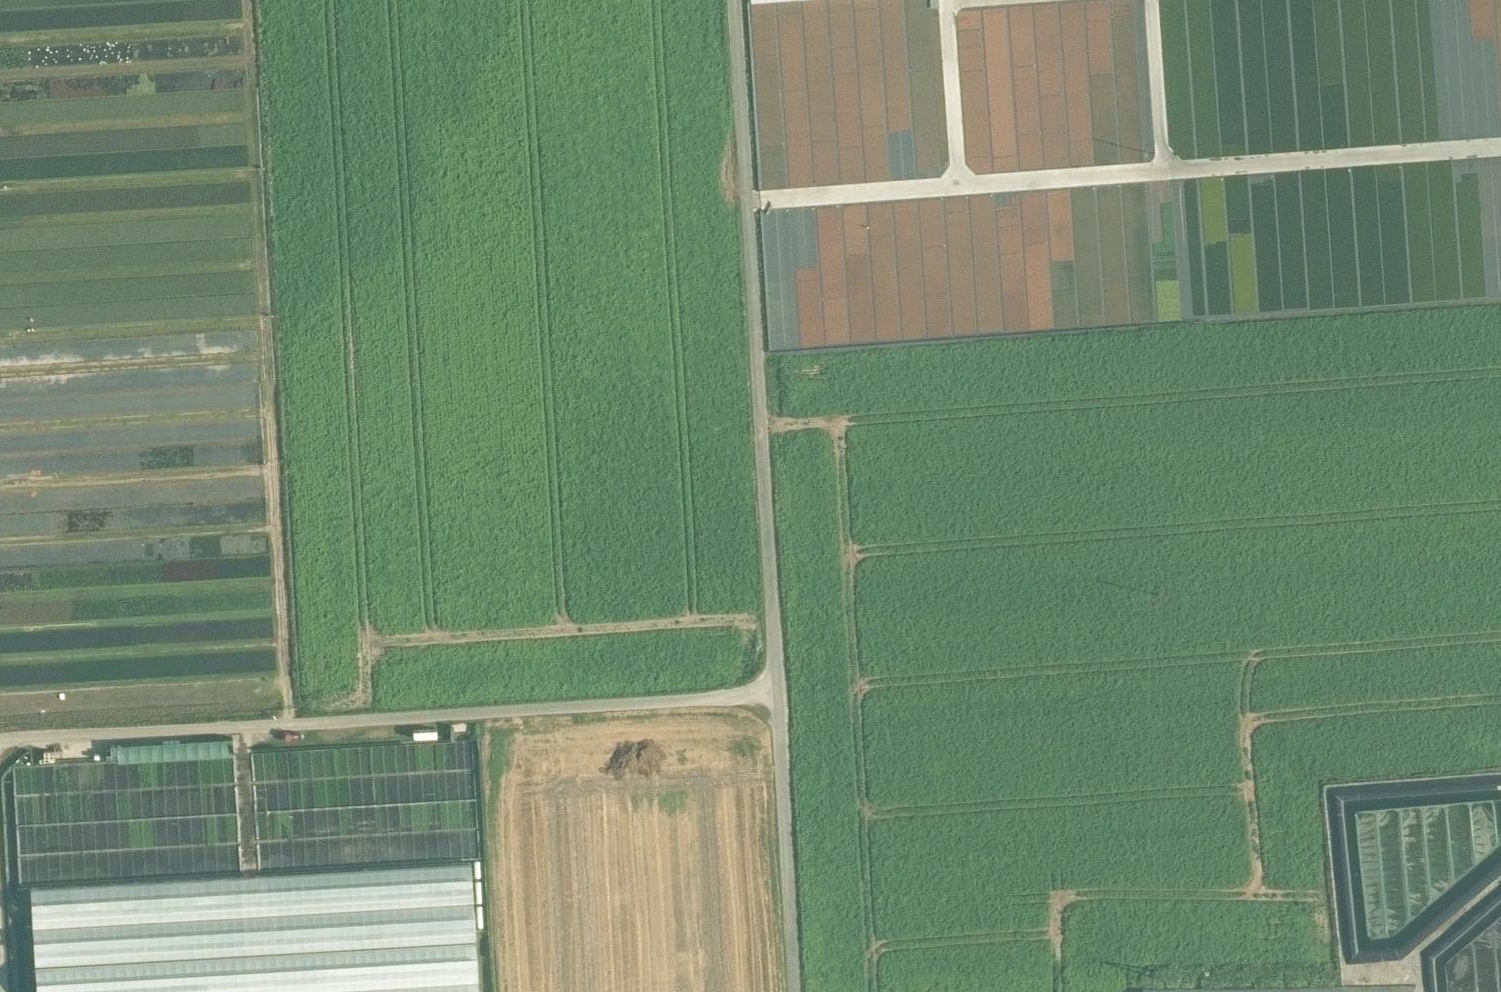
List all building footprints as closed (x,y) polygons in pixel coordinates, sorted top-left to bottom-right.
[(231,754),(230,736),(194,738),(195,757),(231,754)] [(118,761),(156,759),(155,740),(117,742),(118,761)] [(263,869),(473,856),(485,855),(479,740),(256,753),(263,869)] [(32,882),(247,869),(240,754),(231,754),(195,757),(156,759),(118,761),(16,767),(22,883),(32,882)] [(37,968),(478,942),(473,856),(263,869),(247,869),(32,882),(37,968)] [(1142,991),(1413,991),(1413,983),(1142,986),(1142,991)]
